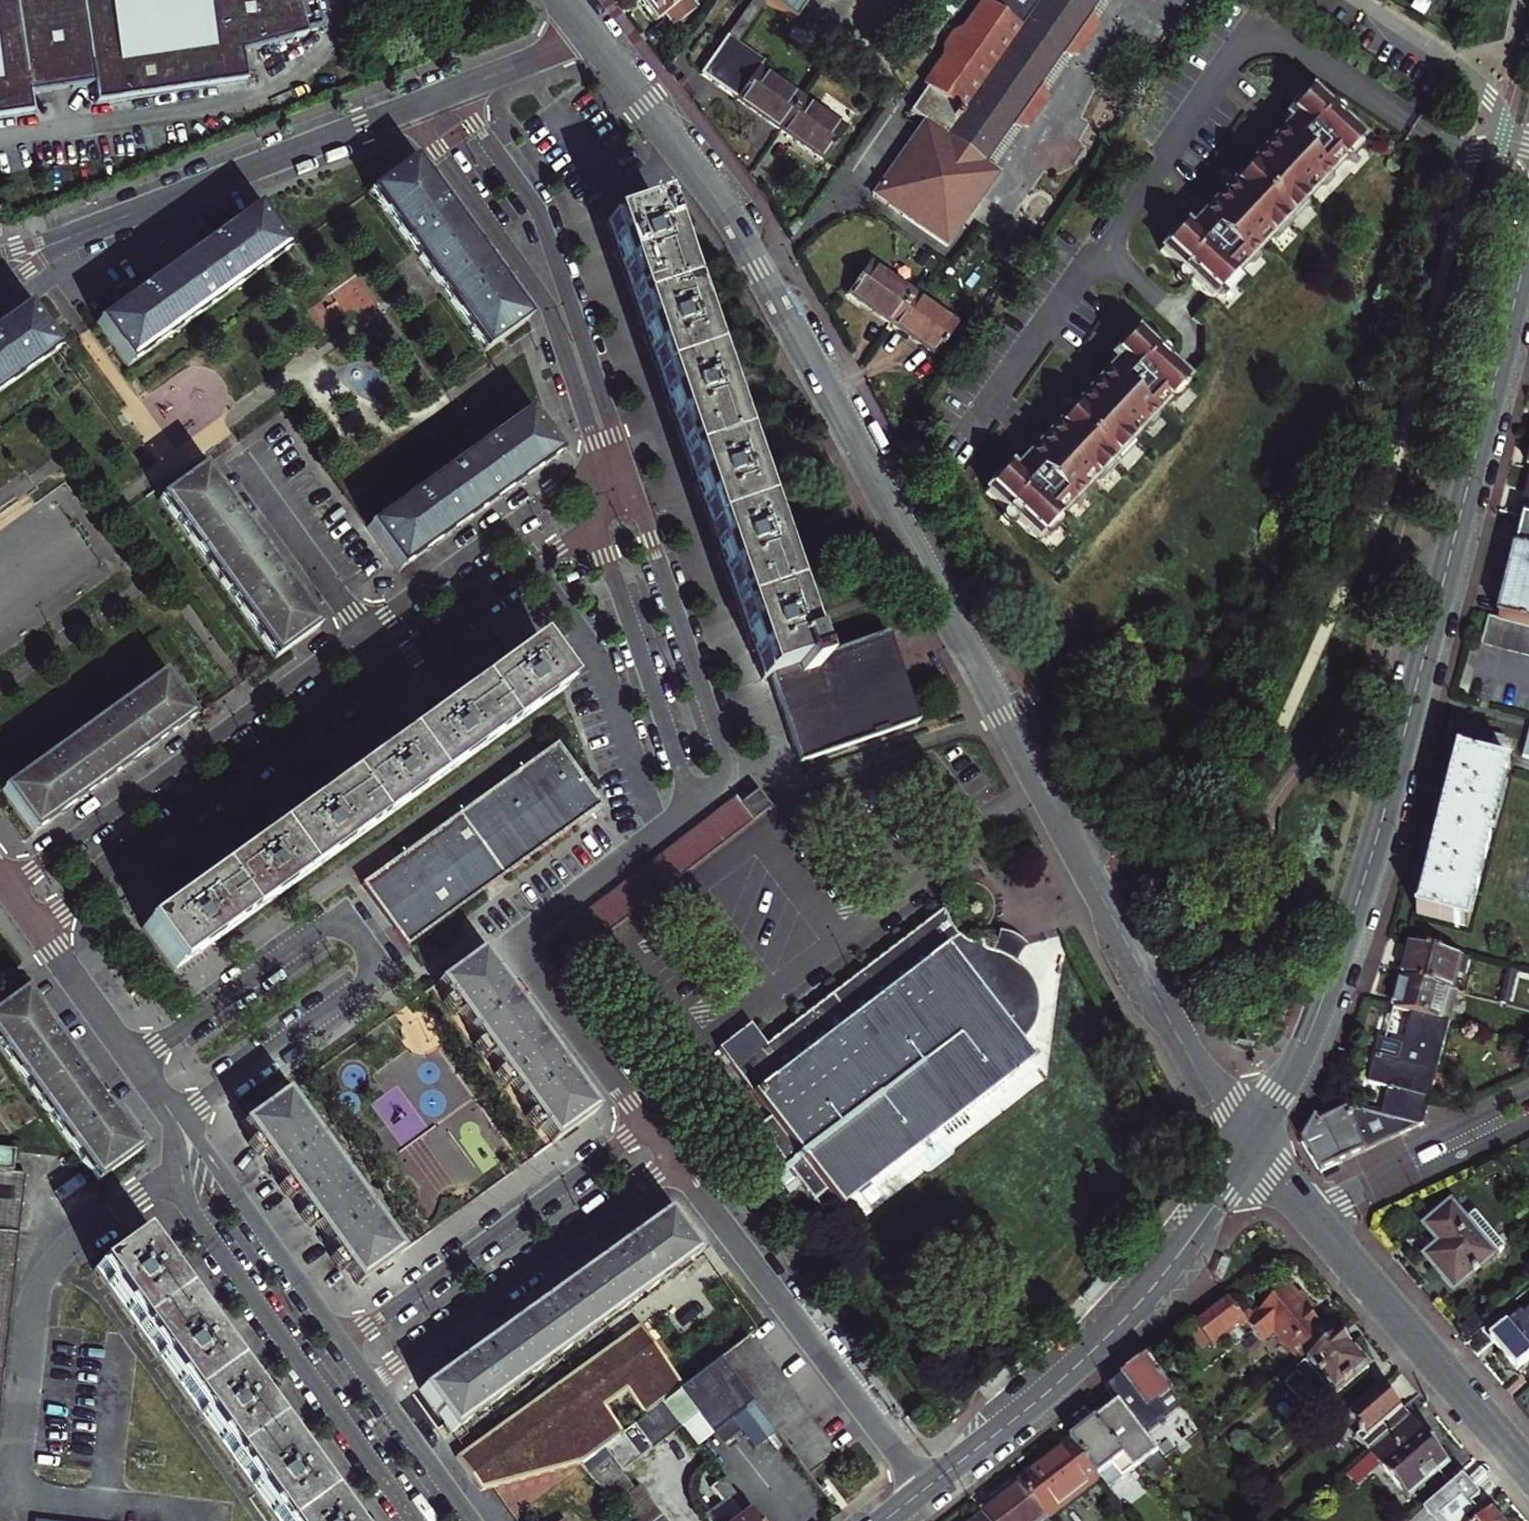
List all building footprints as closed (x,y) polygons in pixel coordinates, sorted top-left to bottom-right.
[(33,113),(30,95),(92,86),(94,104),(248,82),(243,54),(293,47),(293,46),(308,44),(296,0),(0,0),(0,118),(33,113)] [(692,0),(642,0),(659,22),(667,15),(675,25),(698,8),(692,0)] [(764,0),(753,0),(727,37),(738,45),(768,2),(764,0)] [(768,2),(795,21),(810,0),(764,0),(768,2)] [(964,110),(941,94),(924,119),(872,193),(946,245),(997,172),(984,163),(986,160),(1010,126),(1023,127),(1028,127),(1047,101),(1045,95),(1041,82),(1059,56),(1072,56),(1078,56),(1098,28),(1095,22),(1090,11),(1098,0),(1041,0),(964,110)] [(1041,0),(985,0),(965,29),(954,33),(945,46),(944,59),(926,85),(927,86),(911,109),(924,119),(941,94),(964,110),(1041,0)] [(1095,22),(1111,0),(1098,0),(1090,11),(1095,22)] [(762,62),(738,45),(727,37),(701,73),(771,124),(788,136),(823,161),(845,131),(757,68),(762,62)] [(1059,56),(1041,82),(1045,95),(1072,56),(1059,56)] [(1200,293),(1206,299),(1211,295),(1227,277),(1240,263),(1250,252),(1264,237),(1281,219),(1299,200),(1312,186),(1322,175),(1336,160),(1352,143),(1356,138),(1336,119),(1326,109),(1305,90),(1301,95),(1285,112),(1280,117),(1286,123),(1243,169),(1247,173),(1233,187),(1230,184),(1187,230),(1181,224),(1176,230),(1160,246),(1155,252),(1176,270),(1187,281),(1200,293)] [(1285,112),(1301,95),(1300,95),(1294,97),(1289,100),(1287,103),(1286,106),(1285,112)] [(1326,109),(1336,119),(1339,116),(1339,111),(1334,106),(1328,106),(1326,109)] [(995,167),(1023,127),(1010,126),(986,160),(995,167)] [(1352,143),(1336,160),(1339,163),(1344,163),(1355,151),(1355,145),(1352,143)] [(390,177),(367,193),(483,354),(527,322),(411,161),(390,177)] [(1243,169),(1230,184),(1233,187),(1247,173),(1243,169)] [(1322,175),(1312,186),(1315,188),(1321,188),(1326,183),(1325,177),(1322,175)] [(1281,219),(1287,224),(1302,209),(1302,203),(1299,200),(1281,219)] [(127,368),(288,251),(256,207),(96,323),(127,368)] [(657,207),(608,224),(762,677),(770,675),(813,660),(657,207)] [(1281,219),(1264,237),(1267,240),(1273,240),(1287,224),(1281,219)] [(1160,246),(1176,230),(1175,230),(1169,231),(1164,234),(1162,237),(1161,240),(1160,246)] [(1250,252),(1240,263),(1243,266),(1249,266),(1254,260),(1253,255),(1250,252)] [(892,324),(937,356),(959,324),(872,262),(849,294),(892,324)] [(1187,281),(1176,270),(1173,274),(1173,279),(1178,284),(1184,284),(1187,281)] [(1227,277),(1211,295),(1214,297),(1219,297),(1231,285),(1230,279),(1227,277)] [(0,327),(0,392),(58,351),(27,307),(0,327)] [(1014,522),(1034,540),(1038,536),(1055,518),(1068,504),(1078,493),(1091,478),(1109,460),(1126,441),(1139,427),(1150,416),(1163,401),(1179,383),(1184,379),(1178,373),(1164,360),(1153,350),(1132,331),(1128,336),(1112,353),(1107,358),(1113,364),(1070,411),(1074,414),(1060,428),(1057,425),(1014,471),(1008,465),(1003,470),(987,487),(982,492),(1003,511),(1014,522)] [(1112,353),(1128,336),(1127,336),(1121,338),(1116,342),(1113,347),(1112,353)] [(1153,350),(1164,360),(1167,357),(1166,352),(1161,347),(1156,347),(1153,350)] [(1179,383),(1163,401),(1166,404),(1172,404),(1183,392),(1182,386),(1179,383)] [(1070,411),(1057,425),(1060,428),(1074,414),(1070,411)] [(543,434),(527,412),(366,528),(398,571),(558,456),(543,434)] [(1150,416),(1139,427),(1142,429),(1148,429),(1153,424),(1153,419),(1150,416)] [(1126,441),(1109,460),(1115,465),(1129,449),(1129,444),(1126,441)] [(1115,465),(1109,460),(1091,478),(1094,481),(1100,481),(1115,465)] [(318,629),(201,469),(164,496),(157,501),(273,661),(289,650),(318,629)] [(987,487),(1003,470),(1002,470),(996,472),(992,476),(988,481),(987,487)] [(1519,518),(1526,520),(1528,521),(1528,480),(1519,518)] [(1081,496),(1078,493),(1068,504),(1071,506),(1076,506),(1081,502),(1081,496)] [(1014,522),(1003,511),(1000,515),(1000,520),(1005,525),(1011,525),(1014,522)] [(1058,520),(1055,518),(1038,536),(1041,538),(1047,538),(1058,526),(1058,520)] [(1518,551),(1528,554),(1528,521),(1526,520),(1518,551)] [(1528,626),(1528,554),(1518,551),(1501,618),(1528,626)] [(1501,618),(1489,615),(1481,644),(1528,656),(1528,626),(1501,618)] [(888,635),(813,660),(770,675),(800,763),(863,742),(918,723),(911,705),(888,635)] [(545,662),(533,646),(491,676),(431,719),(370,764),(298,815),(243,855),(173,905),(143,927),(174,971),(564,690),(545,662)] [(192,720),(160,677),(16,780),(5,788),(0,792),(32,836),(192,720)] [(1060,686),(1050,691),(1059,708),(1069,702),(1060,686)] [(462,812),(506,875),(576,825),(584,836),(605,821),(597,809),(600,806),(555,745),(462,812)] [(1468,926),(1509,768),(1460,755),(1427,886),(1420,914),(1468,926)] [(755,823),(772,810),(765,800),(758,791),(741,804),(755,823)] [(725,806),(744,831),(755,823),(741,804),(736,797),(725,806)] [(733,840),(744,831),(725,806),(713,815),(733,840)] [(398,936),(406,946),(506,875),(462,812),(397,860),(362,885),(398,936)] [(702,824),(721,849),(733,840),(713,815),(702,824)] [(691,833),(710,858),(721,849),(702,824),(691,833)] [(679,841),(699,866),(710,858),(691,833),(679,841)] [(668,850),(687,875),(699,866),(679,841),(668,850)] [(677,882),(687,875),(668,850),(658,857),(677,882)] [(665,891),(677,882),(658,857),(646,866),(665,891)] [(654,900),(665,891),(646,866),(635,875),(654,900)] [(643,908),(654,900),(635,875),(624,883),(643,908)] [(631,916),(643,908),(624,883),(612,891),(631,916)] [(602,899),(621,924),(631,916),(612,891),(602,899)] [(590,908),(609,932),(621,924),(602,899),(590,908)] [(599,940),(609,932),(590,908),(580,916),(599,940)] [(719,1053),(770,1121),(758,1130),(810,1203),(826,1192),(838,1209),(1030,1064),(1019,1046),(1026,1037),(1031,1026),(1033,1012),(1031,996),(1025,980),(1011,964),(1001,956),(989,950),(977,946),(960,940),(950,929),(944,915),(766,1048),(751,1028),(719,1053)] [(994,941),(989,950),(1001,956),(1011,964),(1016,952),(1022,944),(1015,937),(1007,933),(996,932),(994,941)] [(1450,989),(1458,956),(1409,944),(1401,977),(1450,989)] [(596,1111),(480,953),(437,984),(553,1143),(596,1111)] [(1501,1002),(1509,968),(1506,968),(1498,1001),(1501,1002)] [(13,969),(0,978),(0,997),(22,981),(13,969)] [(1393,1007),(1412,1012),(1450,1022),(1458,991),(1450,989),(1401,977),(1393,1007)] [(0,1011),(0,1051),(95,1183),(136,1151),(22,994),(0,1011)] [(1393,1085),(1386,1115),(1424,1123),(1450,1022),(1412,1012),(1401,1057),(1388,1054),(1381,1082),(1393,1085)] [(285,1093),(240,1124),(357,1285),(401,1254),(285,1093)] [(1322,1172),(1424,1123),(1386,1115),(1357,1128),(1347,1106),(1324,1101),(1303,1141),(1322,1172)] [(0,1149),(0,1173),(7,1174),(9,1150),(0,1149)] [(7,1174),(0,1173),(0,1188),(22,1190),(24,1176),(7,1174)] [(21,1205),(22,1190),(0,1188),(0,1203),(21,1205)] [(21,1205),(0,1203),(0,1217),(19,1219),(21,1205)] [(1455,1290),(1504,1249),(1475,1216),(1467,1223),(1451,1205),(1427,1226),(1441,1243),(1425,1256),(1455,1290)] [(523,1315),(421,1390),(452,1433),(697,1256),(666,1213),(523,1315)] [(19,1219),(0,1217),(0,1232),(18,1234),(19,1219)] [(16,1249),(18,1234),(0,1232),(0,1247),(16,1249)] [(136,1239),(94,1270),(274,1520),(339,1520),(136,1239)] [(14,1263),(16,1249),(0,1247),(0,1262),(14,1263)] [(14,1263),(0,1262),(0,1276),(13,1278),(14,1263)] [(11,1292),(13,1278),(0,1276),(0,1290),(11,1292)] [(1275,1333),(1304,1368),(1336,1341),(1321,1323),(1319,1324),(1310,1313),(1313,1311),(1301,1296),(1299,1297),(1291,1288),(1255,1319),(1250,1313),(1244,1318),(1226,1296),(1194,1321),(1216,1348),(1246,1323),(1263,1344),(1275,1333)] [(10,1306),(11,1292),(0,1290),(0,1305),(10,1306)] [(10,1306),(0,1305),(0,1319),(8,1320),(10,1306)] [(1523,1314),(1492,1341),(1518,1372),(1528,1362),(1528,1314),(1525,1317),(1523,1314)] [(8,1320),(0,1319),(0,1334),(7,1335),(8,1320)] [(611,1442),(622,1434),(603,1410),(624,1393),(643,1418),(659,1405),(682,1388),(636,1328),(456,1456),(481,1491),(491,1488),(581,1465),(601,1449),(611,1442)] [(1371,1369),(1343,1335),(1336,1341),(1304,1368),(1299,1372),(1327,1405),(1371,1369)] [(717,1361),(726,1372),(755,1350),(746,1338),(717,1361)] [(755,1350),(726,1372),(736,1385),(765,1362),(755,1350)] [(1148,1424),(1155,1419),(1148,1410),(1173,1391),(1147,1357),(1107,1388),(1120,1405),(1171,1470),(1179,1464),(1148,1424)] [(677,1428),(694,1449),(709,1437),(718,1451),(741,1434),(731,1421),(752,1405),(744,1396),(736,1385),(726,1372),(717,1361),(682,1388),(659,1405),(677,1428)] [(765,1362),(736,1385),(744,1396),(773,1374),(765,1362)] [(773,1374),(744,1396),(752,1405),(754,1408),(783,1386),(773,1374)] [(783,1386),(754,1408),(762,1419),(791,1396),(783,1386)] [(1359,1438),(1371,1453),(1405,1424),(1399,1417),(1405,1413),(1386,1390),(1354,1417),(1366,1432),(1359,1438)] [(1148,1410),(1155,1419),(1179,1399),(1173,1391),(1148,1410)] [(791,1396),(762,1419),(771,1430),(800,1408),(791,1396)] [(629,1428),(648,1451),(677,1428),(659,1405),(643,1418),(629,1428)] [(1175,1476),(1171,1470),(1120,1405),(1099,1422),(1138,1472),(1148,1463),(1161,1479),(1165,1476),(1169,1481),(1175,1476)] [(800,1408),(771,1430),(781,1443),(809,1421),(800,1408)] [(1405,1424),(1412,1418),(1406,1411),(1405,1413),(1399,1417),(1405,1424)] [(1405,1424),(1371,1453),(1409,1499),(1451,1464),(1412,1418),(1405,1424)] [(781,1443),(789,1454),(818,1432),(809,1421),(781,1443)] [(1074,1442),(1102,1479),(1116,1468),(1126,1481),(1138,1472),(1099,1422),(1074,1442)] [(622,1434),(620,1435),(639,1458),(648,1451),(629,1428),(622,1434)] [(789,1454),(798,1465),(826,1443),(818,1432),(789,1454)] [(639,1458),(620,1435),(611,1442),(630,1465),(639,1458)] [(620,1473),(630,1465),(611,1442),(601,1449),(620,1473)] [(1102,1479),(1074,1442),(1022,1483),(1053,1520),(1054,1520),(1104,1481),(1102,1479)] [(826,1443),(798,1465),(806,1476),(835,1454),(826,1443)] [(616,1509),(636,1493),(620,1473),(601,1449),(581,1465),(600,1489),(616,1509)] [(1460,1475),(1407,1520),(1479,1520),(1475,1516),(1477,1514),(1471,1507),(1480,1499),(1460,1475)] [(720,1482),(708,1492),(720,1506),(705,1517),(708,1520),(751,1520),(720,1482)] [(1022,1483),(1006,1496),(1010,1500),(984,1520),(1053,1520),(1022,1483)] [(621,1516),(624,1520),(646,1503),(638,1492),(636,1493),(616,1509),(621,1516)] [(1006,1496),(978,1518),(980,1520),(981,1520),(984,1520),(1010,1500),(1006,1496)] [(654,1513),(646,1503),(624,1520),(625,1520),(643,1520),(654,1513)] [(643,1520),(661,1520),(654,1513),(643,1520)]
